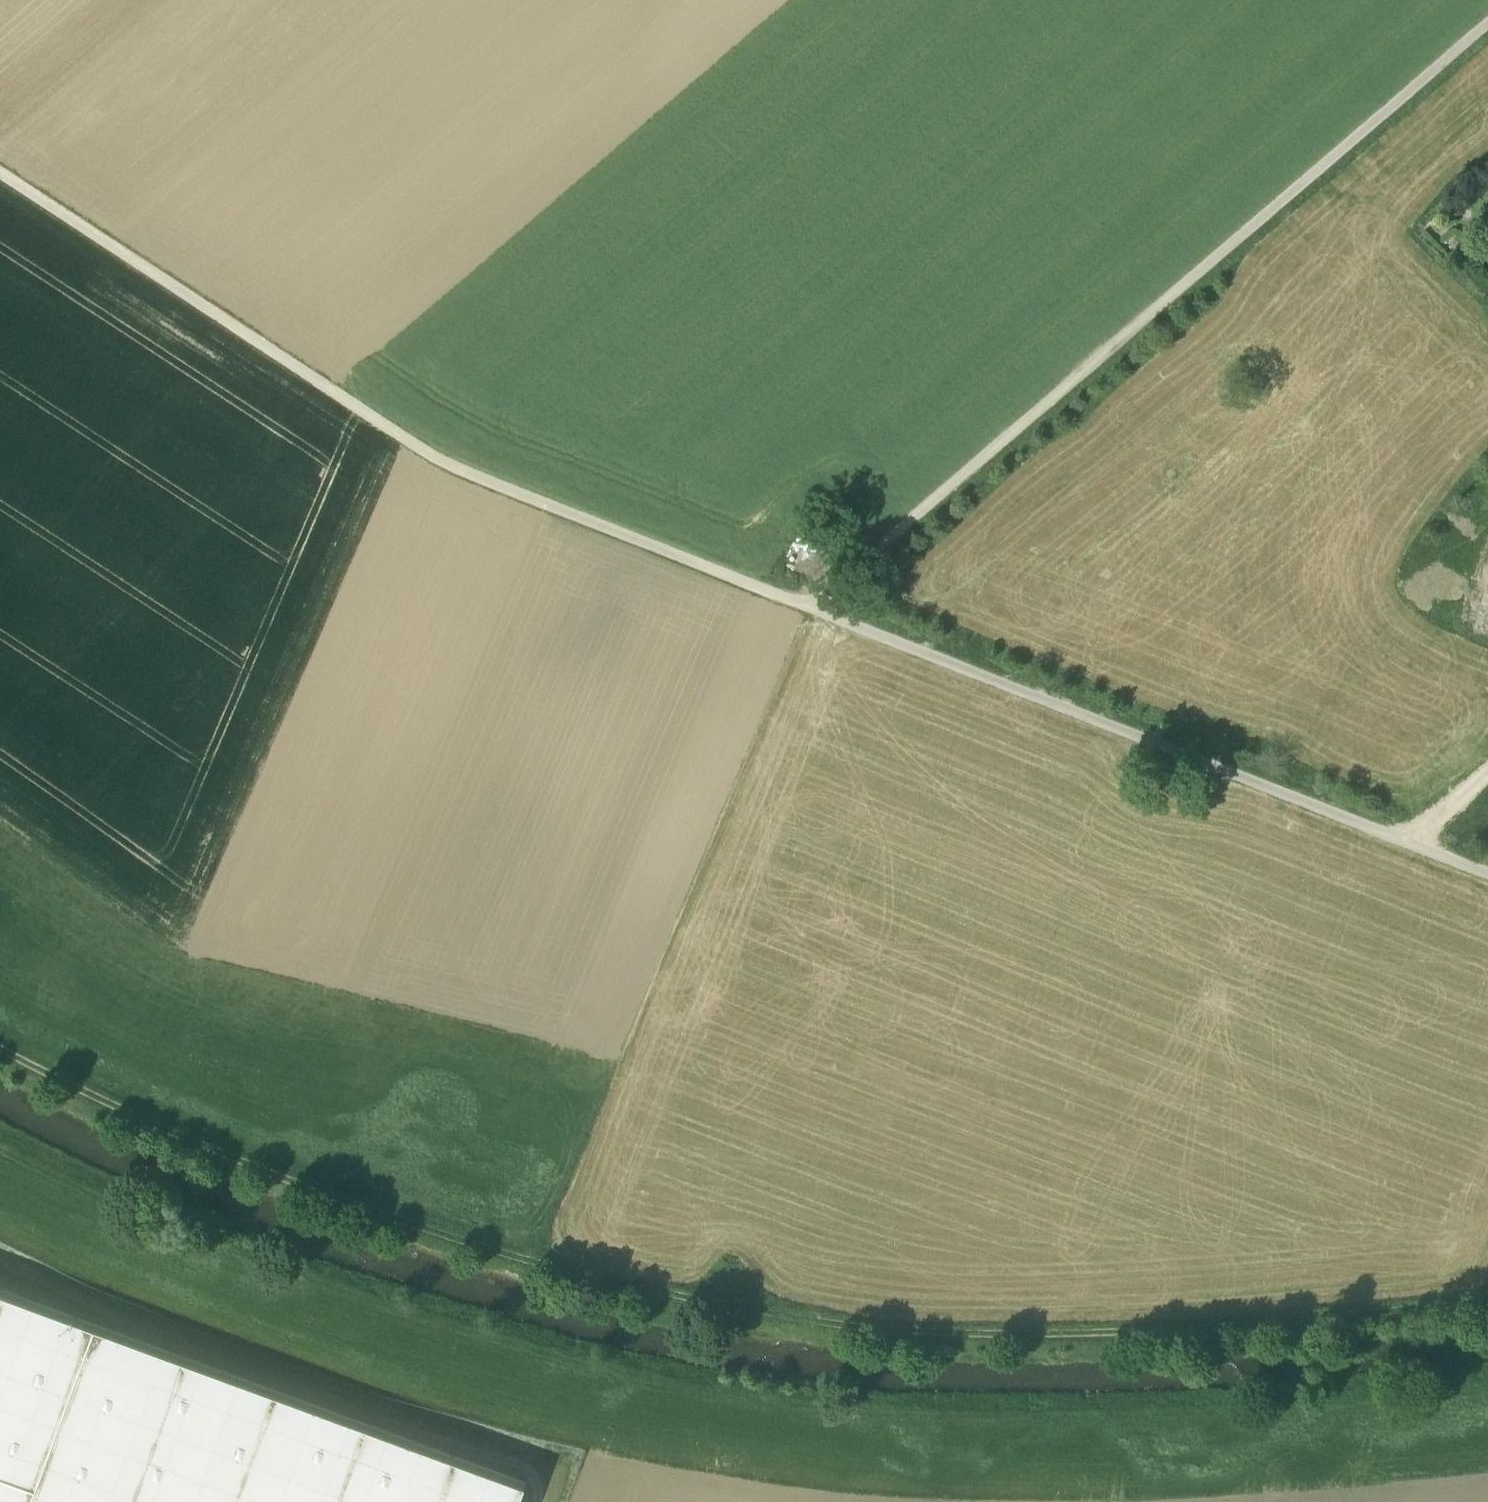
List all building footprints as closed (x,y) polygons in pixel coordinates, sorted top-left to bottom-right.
[(527,1478),(0,1286),(0,1501),(518,1501),(527,1478)]
